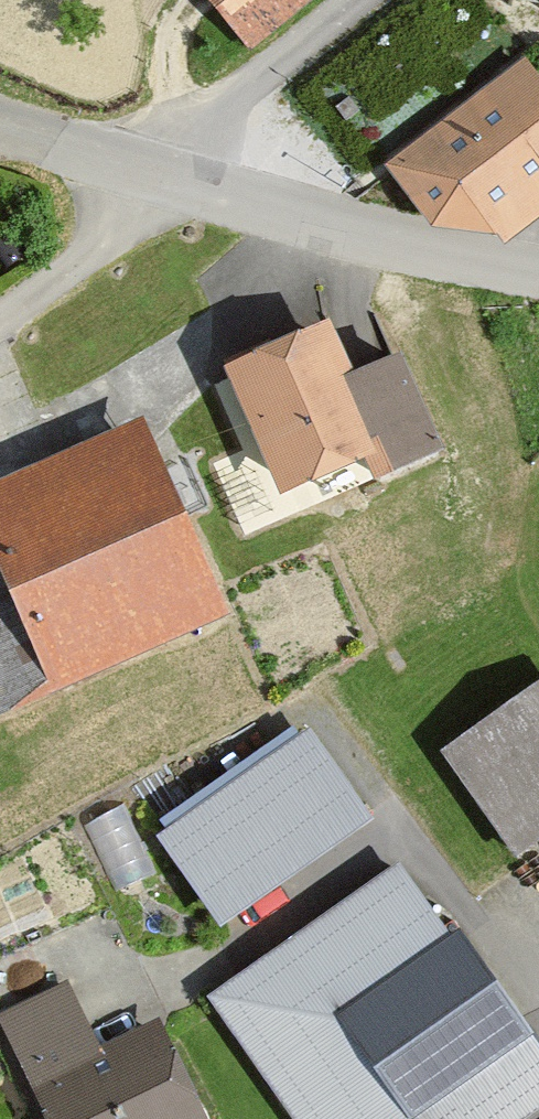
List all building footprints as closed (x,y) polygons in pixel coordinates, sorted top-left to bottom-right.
[(254,55),(320,0),(209,0),(254,55)] [(532,64),(393,171),(441,233),(507,241),(513,248),(538,228),(538,73),(532,64)] [(366,380),(344,330),(281,358),(275,343),(228,364),(291,508),(376,471),(384,488),(455,457),(412,360),(366,380)] [(152,424),(0,490),(0,726),(239,621),(152,424)] [(447,757),(523,867),(538,855),(538,694),(447,757)] [(309,731),(160,833),(220,921),(369,819),(309,731)] [(399,870),(212,998),(301,1118),(511,1118),(538,1098),(538,1054),(399,870)] [(163,1023),(104,1051),(71,984),(0,1019),(0,1024),(46,1118),(210,1118),(163,1023)]
